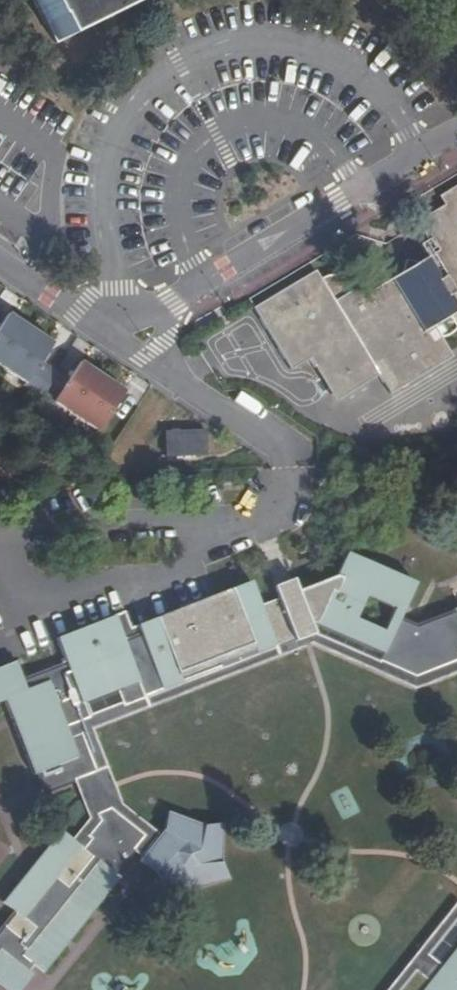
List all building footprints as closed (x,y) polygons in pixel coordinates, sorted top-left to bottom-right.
[(44,23),(45,22),(54,40),(118,9),(113,0),(32,0),(44,23)] [(439,196),(444,204),(418,219),(435,247),(425,254),(427,257),(415,265),(401,273),(398,275),(390,280),(371,291),(365,282),(356,288),(334,301),(320,277),(315,269),(252,307),(290,369),(309,358),(335,401),(378,374),(390,393),(451,356),(440,338),(455,328),(456,332),(456,185),(439,196)] [(334,301),(356,288),(354,285),(351,281),(348,278),(343,275),(338,274),(332,273),(327,274),(323,275),(320,277),(334,301)] [(390,280),(398,275),(396,274),(391,273),(387,273),(383,273),(378,275),(373,277),(365,282),(371,291),(390,280)] [(146,382),(0,285),(0,390),(98,455),(146,382)] [(206,459),(207,432),(166,431),(165,458),(206,459)] [(0,668),(0,701),(3,700),(32,774),(36,773),(43,792),(73,781),(95,772),(81,734),(68,738),(64,727),(86,719),(81,704),(138,681),(144,696),(161,690),(274,646),(309,632),(314,623),(383,652),(378,663),(409,678),(456,658),(456,651),(455,646),(456,646),(456,623),(452,610),(415,624),(398,616),(413,583),(344,552),(331,582),(299,594),(298,591),(259,606),(250,582),(137,626),(140,634),(122,641),(113,616),(55,638),(65,663),(20,680),(13,662),(0,668)] [(73,781),(75,786),(88,818),(70,840),(79,847),(81,849),(89,839),(85,836),(97,821),(95,815),(111,809),(152,842),(158,834),(119,803),(113,786),(92,729),(311,645),(413,689),(456,672),(456,658),(409,678),(378,663),(309,632),(274,646),(161,690),(144,696),(86,719),(64,727),(68,738),(81,734),(95,772),(73,781)] [(141,855),(152,842),(111,809),(95,815),(97,821),(85,836),(89,839),(81,849),(90,857),(64,889),(54,880),(79,847),(70,840),(59,831),(32,863),(46,873),(14,913),(33,927),(22,942),(4,927),(0,931),(0,986),(5,989),(19,989),(31,976),(23,969),(29,962),(43,973),(118,879),(112,873),(132,848),(141,855)] [(162,831),(158,834),(152,842),(141,855),(136,861),(154,871),(174,904),(189,891),(228,880),(219,861),(221,824),(203,826),(166,811),(162,831)] [(385,989),(400,989),(414,972),(427,983),(441,967),(427,956),(456,918),(456,900),(385,989)] [(441,967),(427,983),(422,989),(456,989),(456,986),(456,985),(456,984),(456,946),(441,967)]
